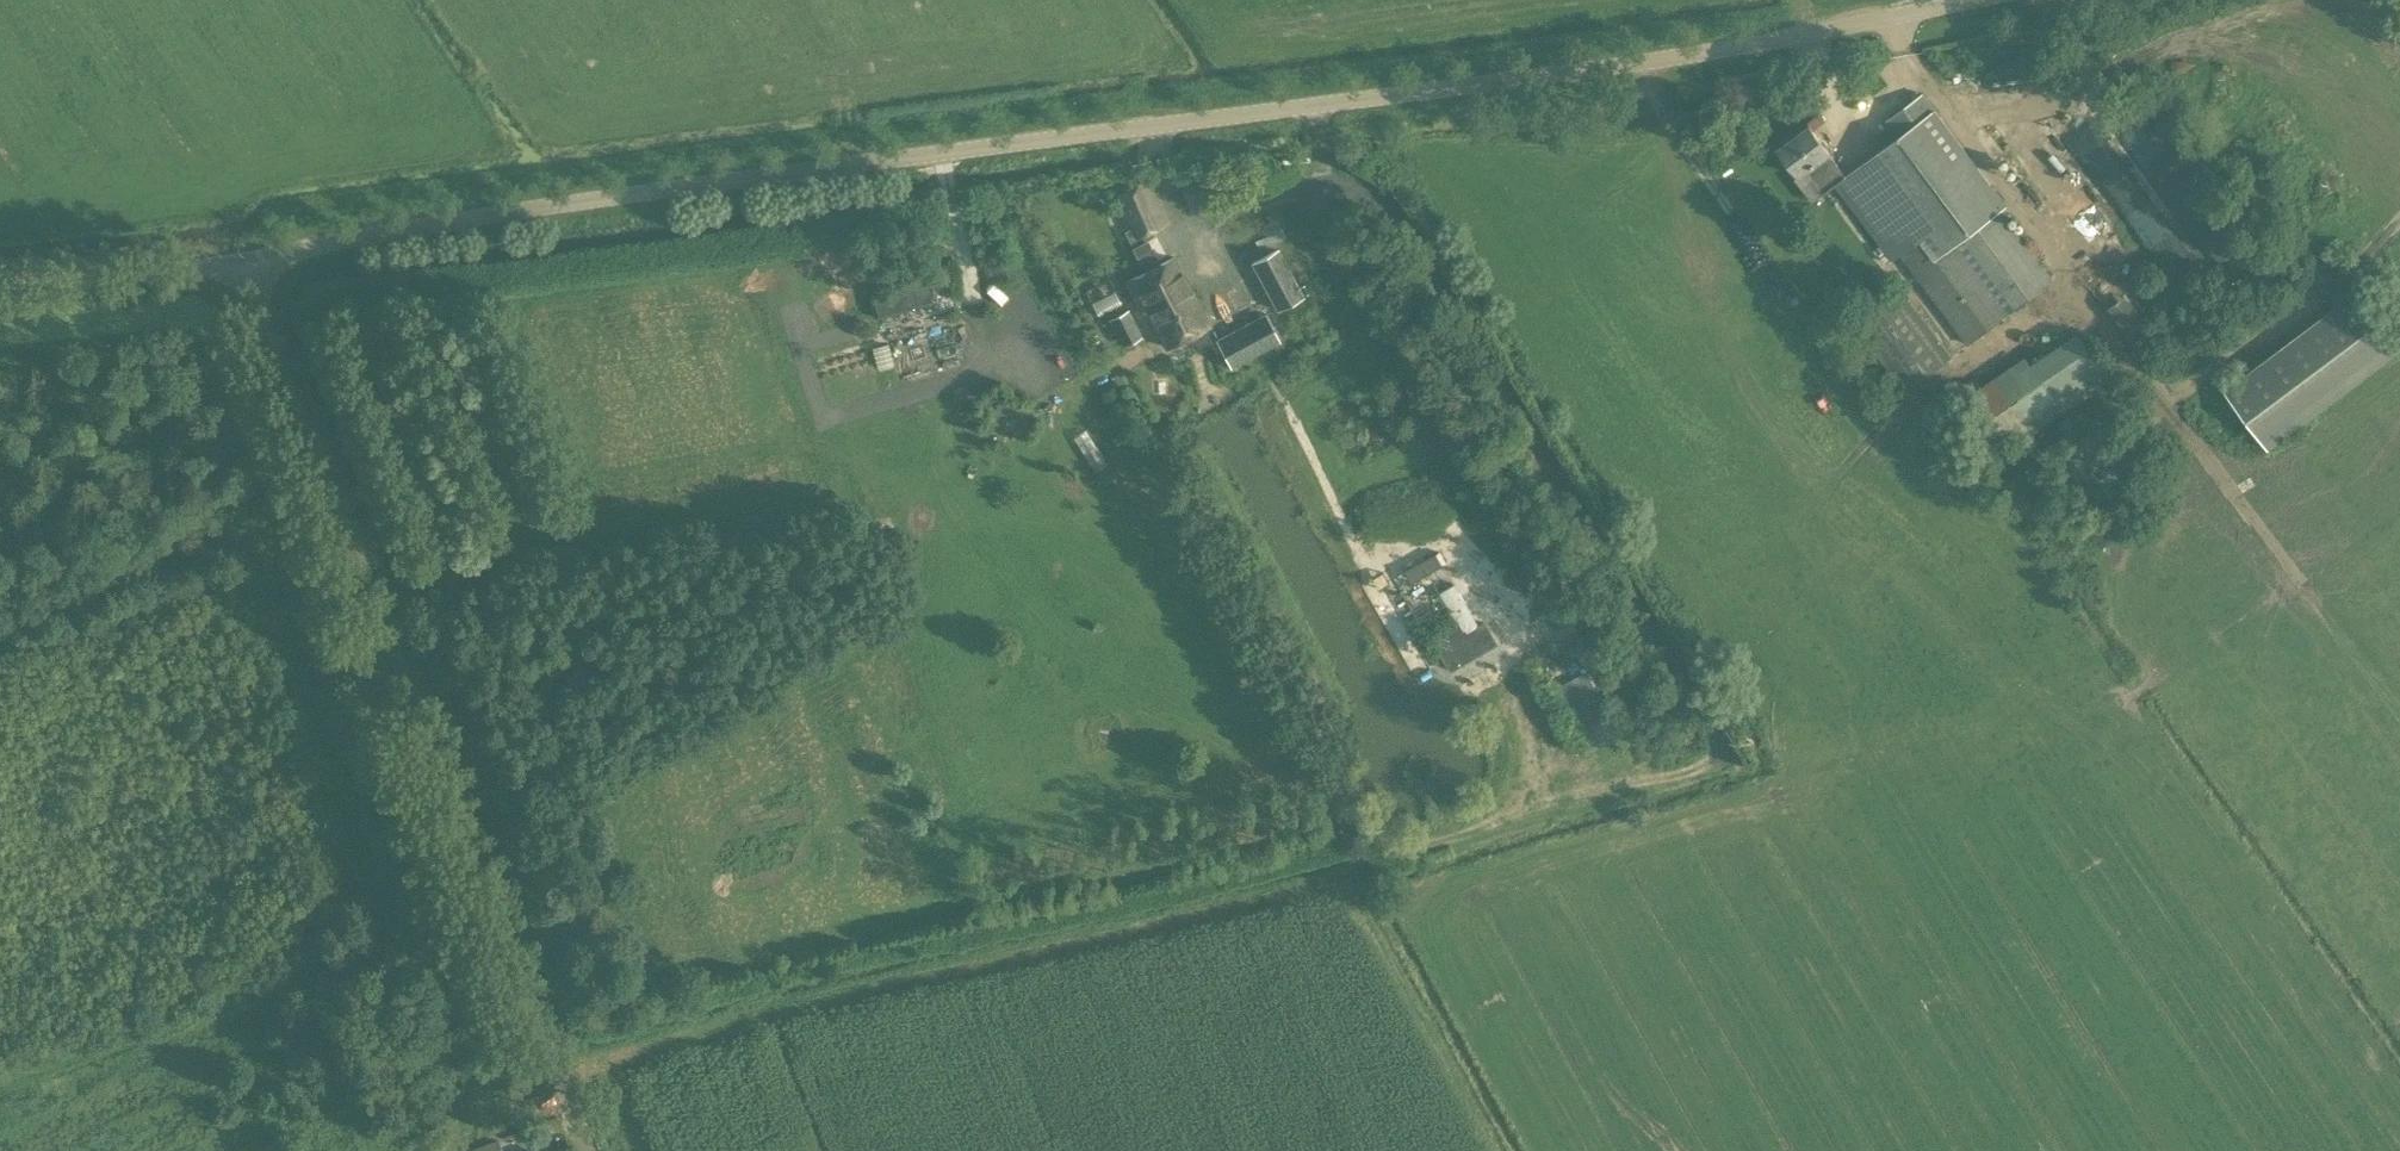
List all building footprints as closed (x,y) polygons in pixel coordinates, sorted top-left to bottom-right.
[(1811,126),(1781,148),(1800,174),(1808,169),(1827,195),(1839,185),(1893,260),(1902,254),(1969,343),(2054,280),(1986,190),(1994,185),(1943,117),(1941,118),(1926,98),(1890,123),(1902,140),(1848,178),(1830,153),(1811,126)] [(2191,257),(2089,121),(2064,139),(2166,275),(2191,257)] [(2212,264),(2239,244),(2153,128),(2127,147),(2212,264)] [(1146,178),(1116,191),(1131,226),(1124,229),(1131,248),(1145,270),(1125,280),(1134,297),(1139,294),(1166,345),(1208,323),(1172,255),(1158,263),(1146,240),(1143,241),(1140,232),(1164,221),(1146,178)] [(1269,235),(1255,241),(1260,250),(1286,237),(1276,219),(1264,225),(1269,235)] [(1278,247),(1250,263),(1277,312),(1305,296),(1278,247)] [(1896,277),(1847,313),(1905,391),(1954,355),(1896,277)] [(2399,359),(2399,335),(2370,289),(2228,381),(2269,444),(2399,359)] [(2128,339),(2149,331),(2136,294),(2115,302),(2128,339)] [(1128,308),(1108,319),(1123,347),(1142,336),(1128,308)] [(1264,313),(1217,338),(1231,363),(1277,338),(1264,313)] [(1972,380),(1955,391),(2001,457),(2112,379),(2078,330),(2030,363),(2024,355),(1978,388),(1972,380)] [(1589,669),(1556,685),(1588,752),(1621,736),(1589,669)] [(496,1138),(464,1150),(502,1150),(496,1138)]
